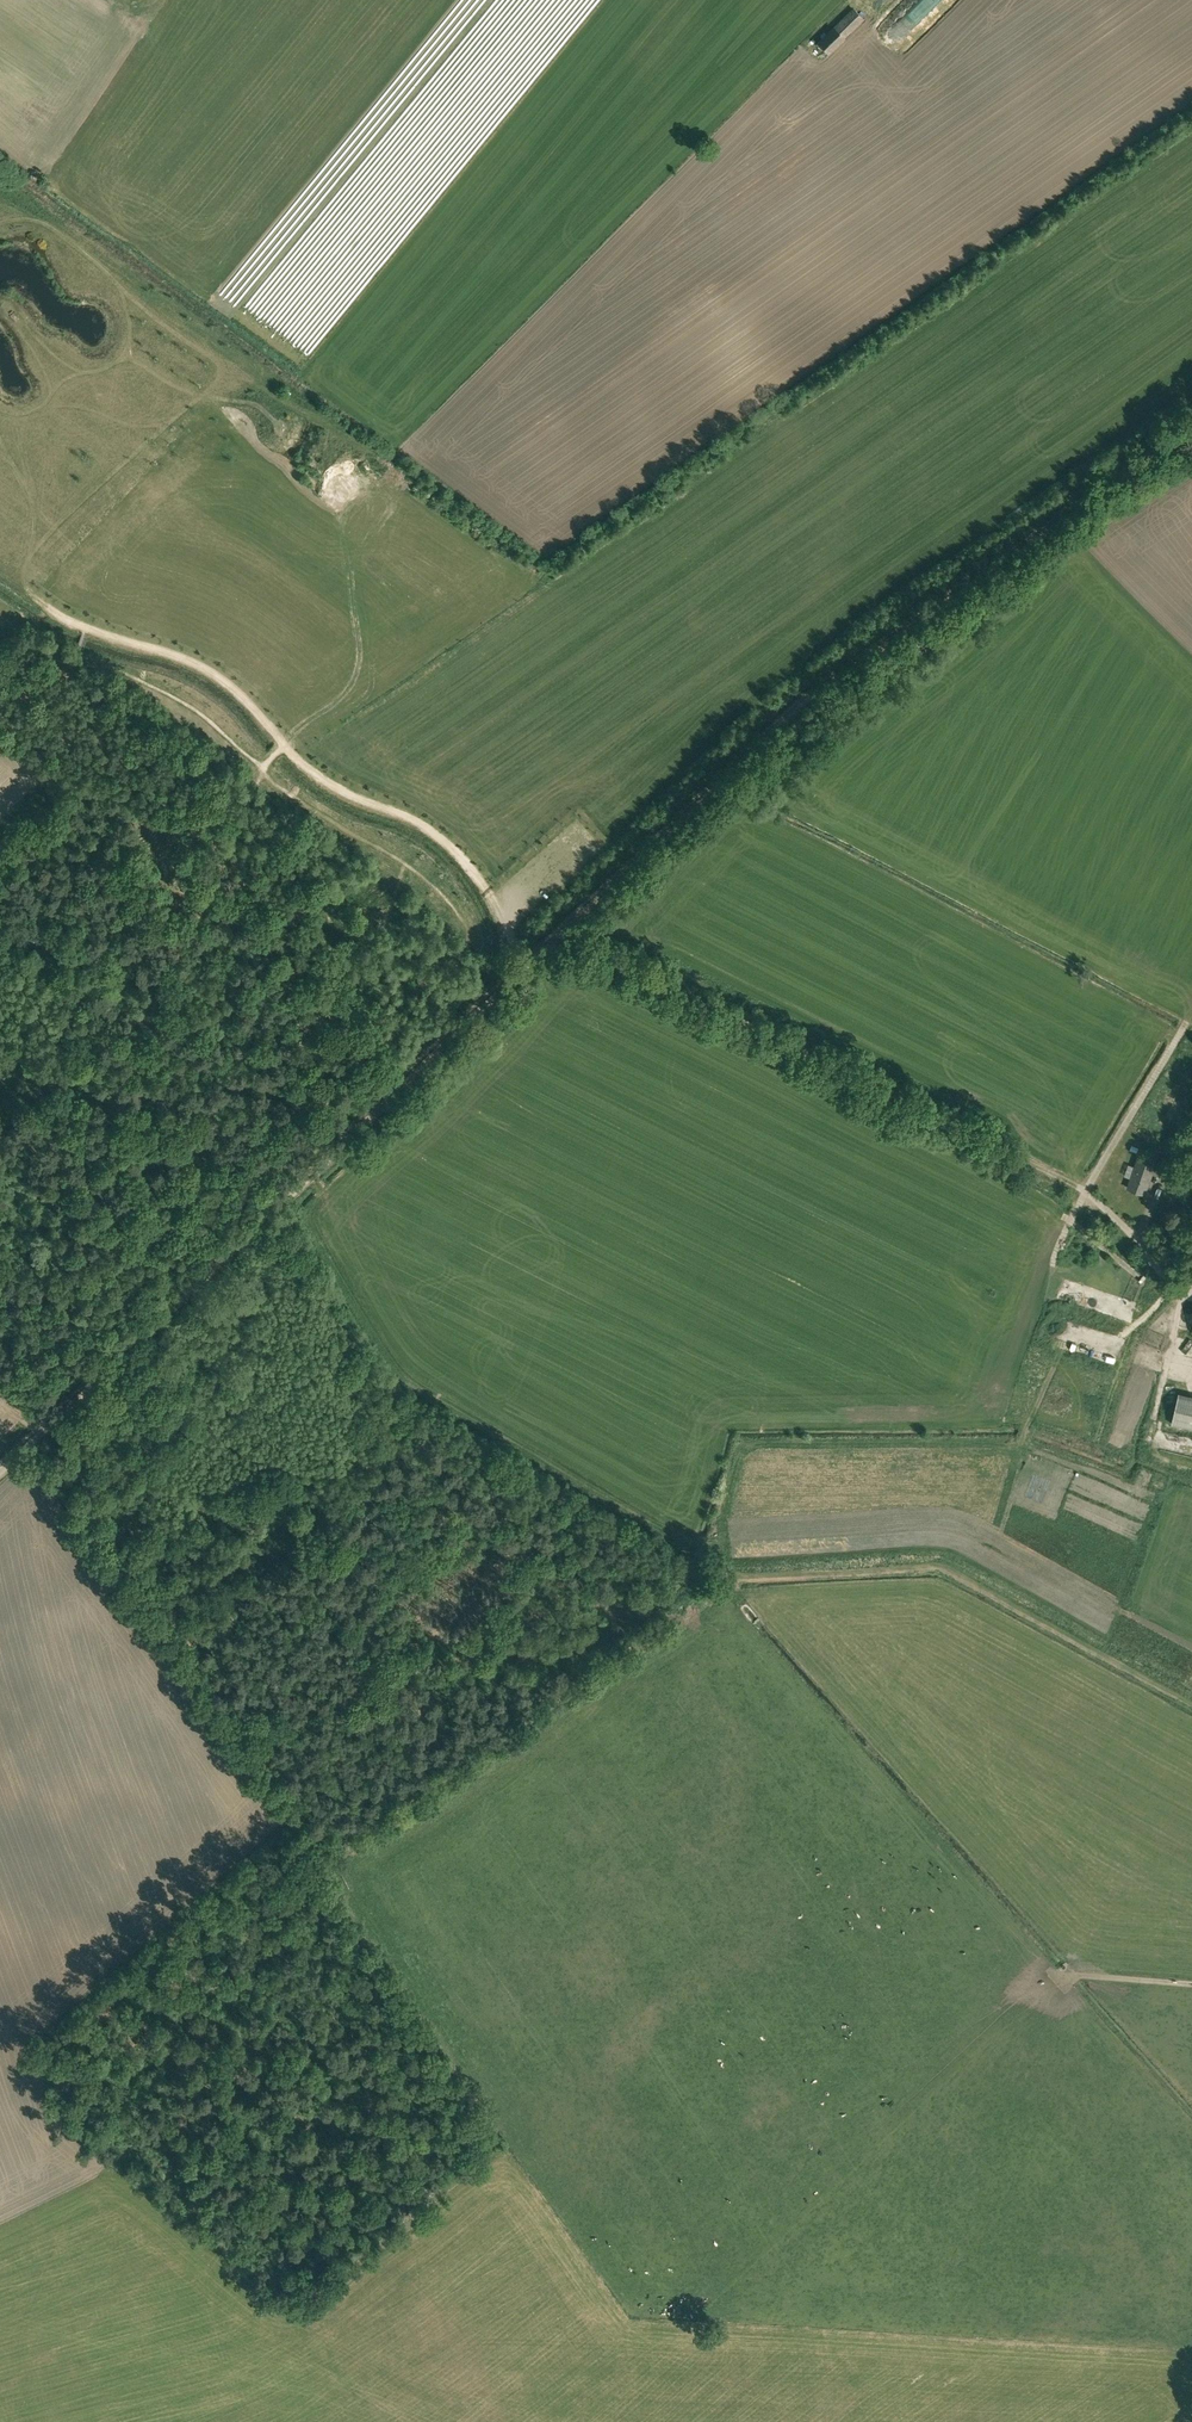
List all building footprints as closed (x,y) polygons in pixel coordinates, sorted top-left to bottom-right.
[(818,44),(826,53),(844,37),(862,19),(853,9),(835,27),(818,44)] [(812,61),(822,71),(830,63),(820,53),(812,61)] [(1153,1174),(1163,1178),(1170,1180),(1175,1165),(1176,1161),(1160,1155),(1158,1159),(1157,1159),(1155,1165),(1137,1159),(1126,1189),(1146,1196),(1153,1174)] [(1179,1393),(1172,1422),(1191,1427),(1191,1396),(1179,1393)]
